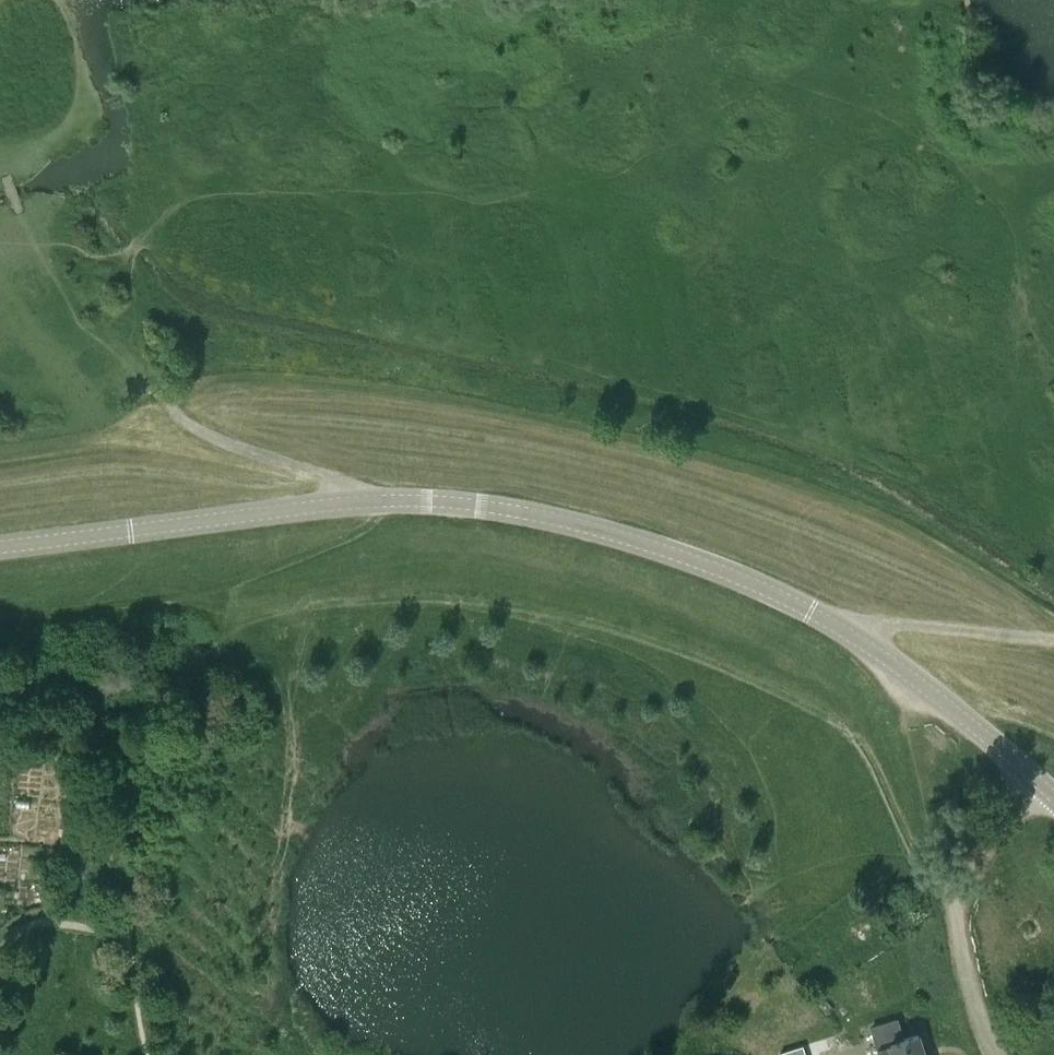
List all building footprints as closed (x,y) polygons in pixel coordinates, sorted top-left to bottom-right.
[(918,1035),(890,1043),(890,1045),(877,1049),(878,1054),(924,1054),(918,1035)]
